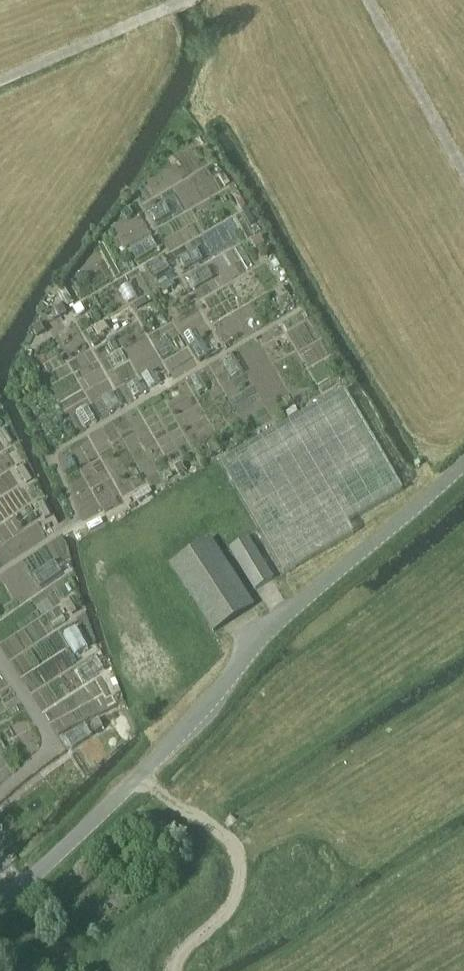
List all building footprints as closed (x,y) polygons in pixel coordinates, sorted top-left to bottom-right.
[(221,170),(216,173),(224,187),(229,184),(221,170)] [(241,200),(236,202),(240,209),(245,207),(241,200)] [(246,210),(242,212),(249,225),(253,223),(246,210)] [(259,238),(251,242),(255,249),(263,245),(259,238)] [(282,288),(274,292),(279,300),(286,296),(282,288)] [(80,305),(72,309),(77,317),(84,313),(80,305)] [(62,306),(54,310),(58,318),(66,314),(62,306)] [(103,323),(96,327),(100,335),(108,331),(103,323)] [(40,325),(32,329),(37,336),(44,332),(40,325)] [(344,389),(218,463),(220,467),(239,498),(257,529),(283,574),(353,534),(347,522),(403,489),(344,389)] [(294,408),(285,414),(288,419),(297,412),(294,408)] [(215,443),(207,447),(211,455),(219,452),(215,443)] [(181,463),(174,468),(178,474),(185,470),(181,463)] [(141,492),(134,496),(137,501),(144,497),(141,492)] [(93,522),(86,526),(88,531),(95,528),(93,522)] [(213,632),(253,606),(209,539),(169,565),(213,632)] [(255,590),(272,580),(247,539),(230,549),(255,590)] [(98,719),(91,722),(95,731),(102,728),(98,719)]
